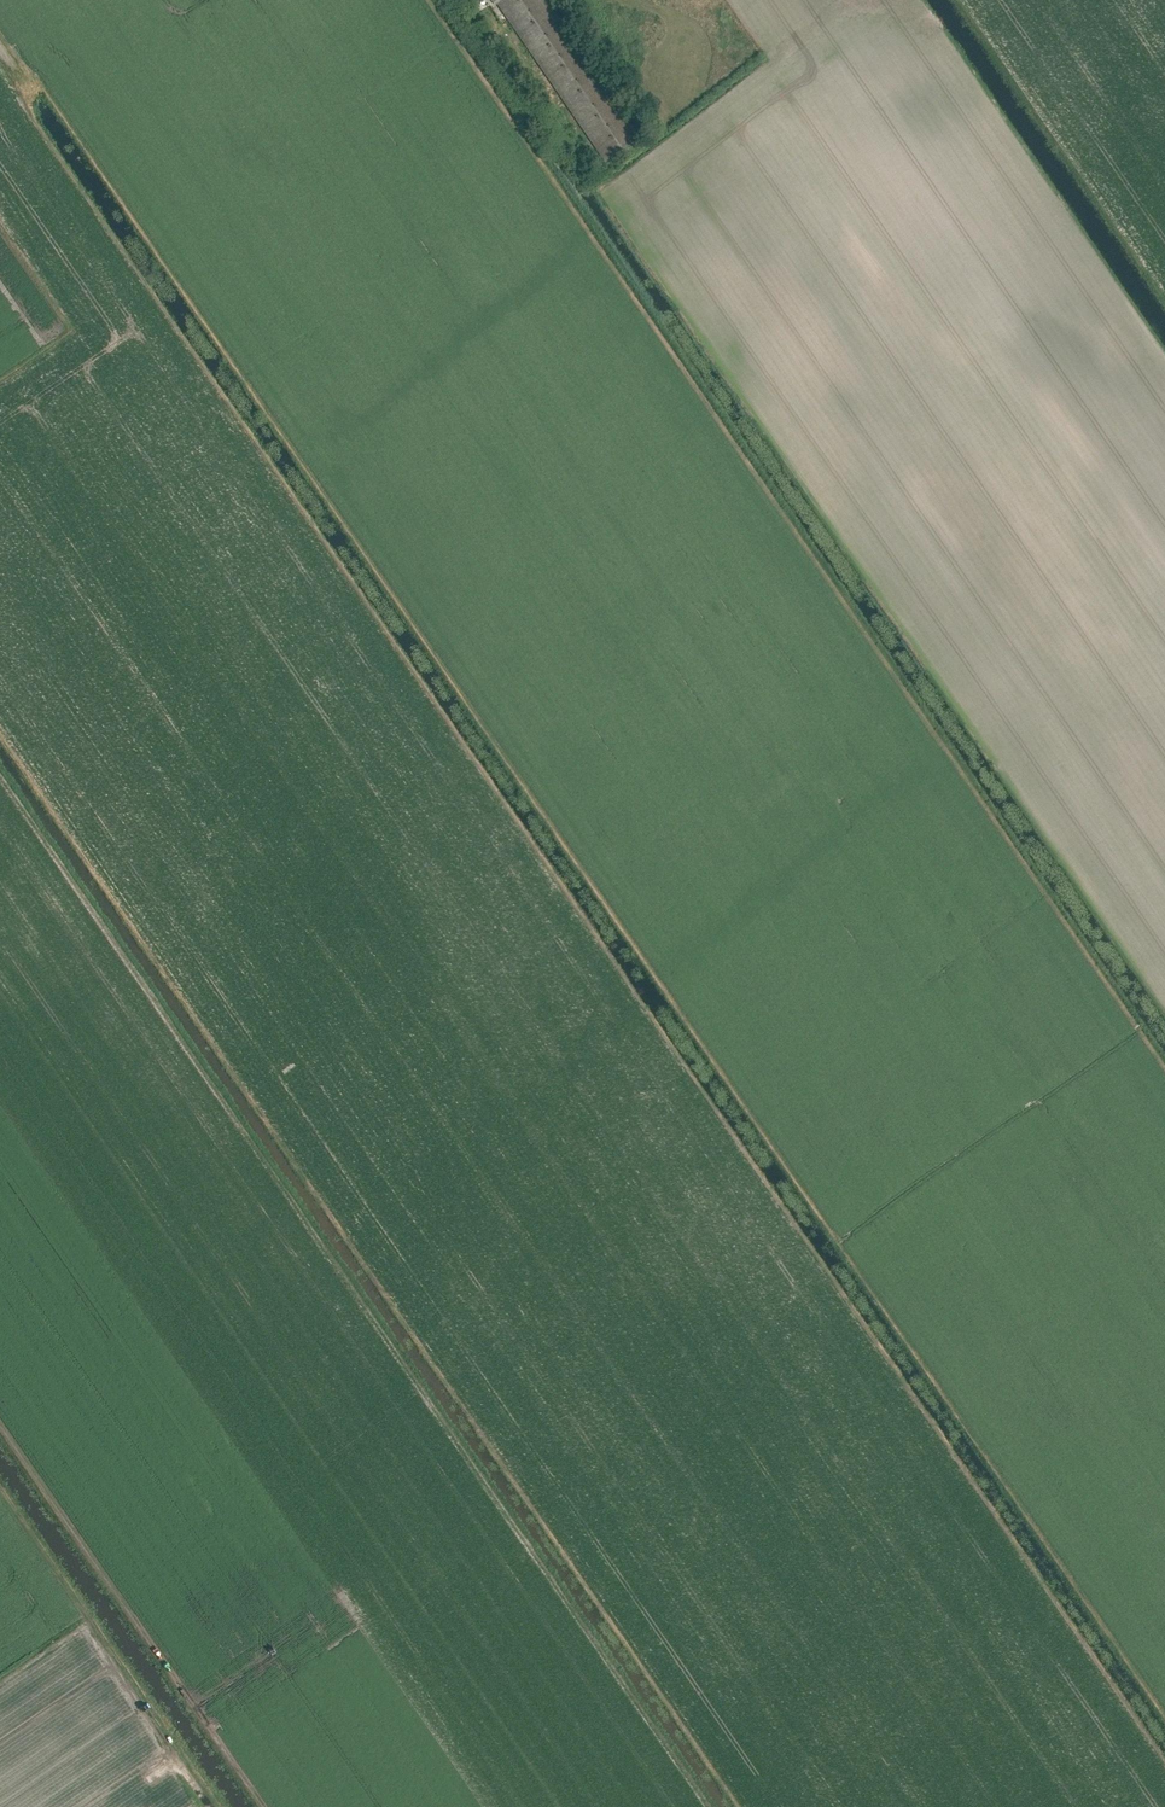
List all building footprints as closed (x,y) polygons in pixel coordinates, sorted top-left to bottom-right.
[(605,161),(640,138),(546,0),(492,0),(496,5),(498,4),(605,161)]
